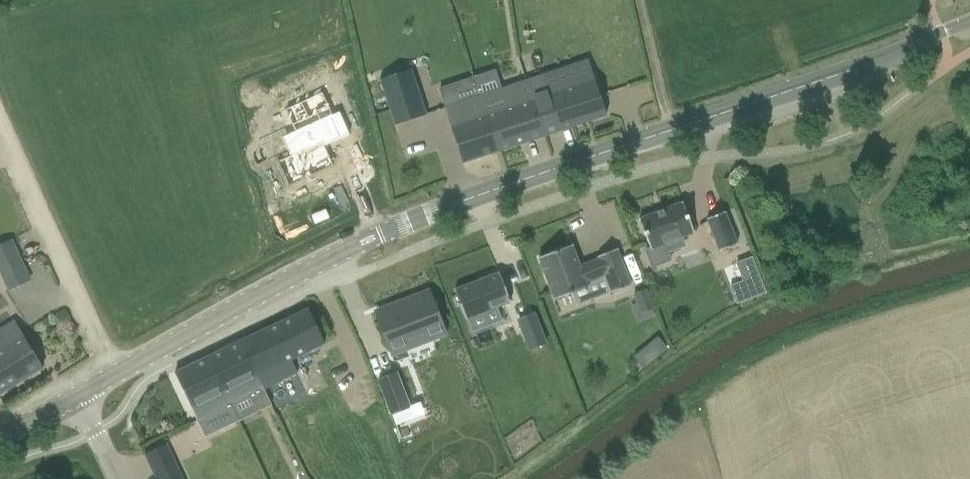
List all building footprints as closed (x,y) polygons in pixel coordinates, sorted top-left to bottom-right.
[(427,115),(412,69),(381,80),(396,125),(427,115)] [(545,136),(561,130),(606,115),(594,79),(549,94),(543,75),(527,80),(545,136)] [(480,96),(498,151),(545,136),(527,80),(480,96)] [(325,90),(288,105),(284,94),(269,100),(289,149),(310,140),(305,127),(335,115),(325,90)] [(498,151),(480,96),(444,108),(463,163),(464,163),(498,151)] [(288,187),(333,166),(322,142),(278,163),(288,187)] [(265,152),(256,156),(260,165),(269,161),(265,152)] [(681,238),(695,233),(683,202),(639,219),(651,250),(664,244),(667,252),(684,245),(681,238)] [(720,251),(737,244),(724,212),(707,219),(720,251)] [(22,261),(11,239),(0,244),(0,271),(22,261)] [(572,245),(539,258),(555,300),(588,287),(586,283),(606,276),(612,292),(631,285),(617,249),(598,256),(599,259),(580,266),(572,245)] [(750,299),(766,293),(752,257),(736,263),(743,281),(750,299)] [(499,273),(454,289),(465,318),(510,302),(499,273)] [(633,294),(640,314),(654,310),(647,289),(633,294)] [(377,314),(391,350),(407,344),(406,342),(418,338),(428,334),(429,336),(445,330),(432,293),(377,314)] [(291,359),(325,343),(317,327),(308,309),(267,329),(241,342),(264,390),(298,373),(291,359)] [(517,320),(529,350),(546,343),(535,313),(517,320)] [(43,367),(23,335),(13,319),(0,327),(0,331),(8,345),(0,349),(0,394),(43,367)] [(633,356),(644,369),(668,349),(657,336),(633,356)] [(231,405),(264,390),(241,342),(208,357),(231,405)] [(231,405),(208,357),(175,373),(197,421),(215,412),(231,405)] [(397,372),(381,378),(398,424),(414,418),(397,372)]
